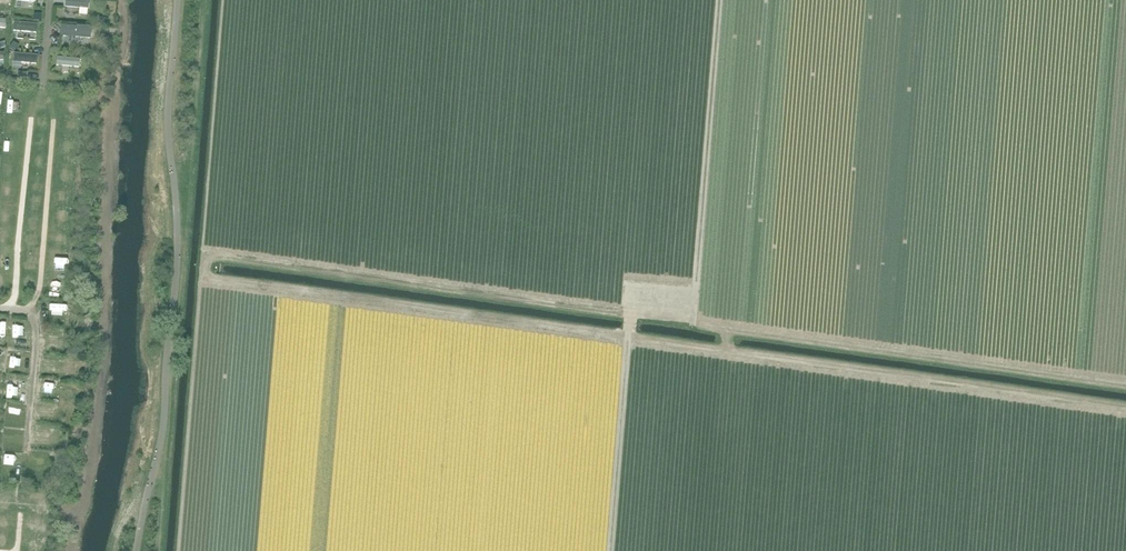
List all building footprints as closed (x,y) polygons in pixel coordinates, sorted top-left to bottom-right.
[(57,56),(56,64),(79,67),(80,58),(57,56)]
